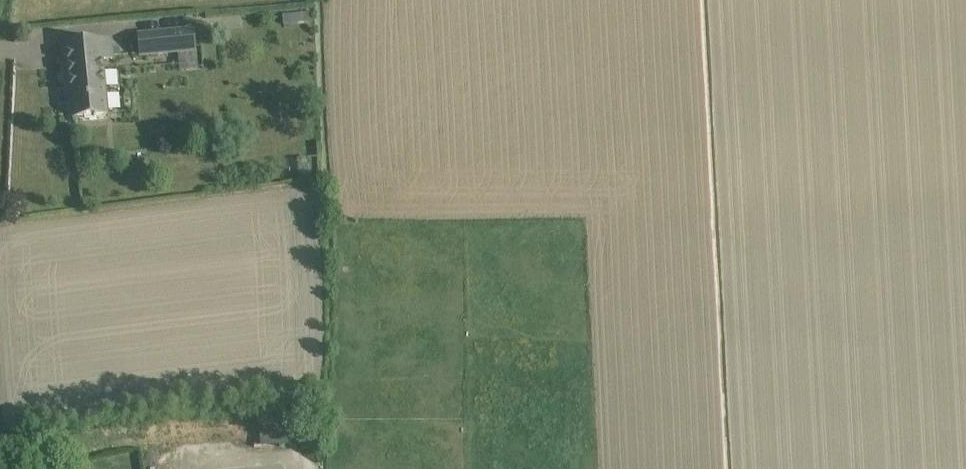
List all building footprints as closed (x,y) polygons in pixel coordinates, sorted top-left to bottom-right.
[(307,13),(295,14),(296,24),(309,22),(307,13)] [(192,29),(137,34),(139,54),(194,48),(192,29)] [(114,57),(112,40),(63,44),(67,89),(71,89),(74,117),(108,114),(103,58),(114,57)] [(319,444),(318,420),(260,427),(261,447),(319,444)]
